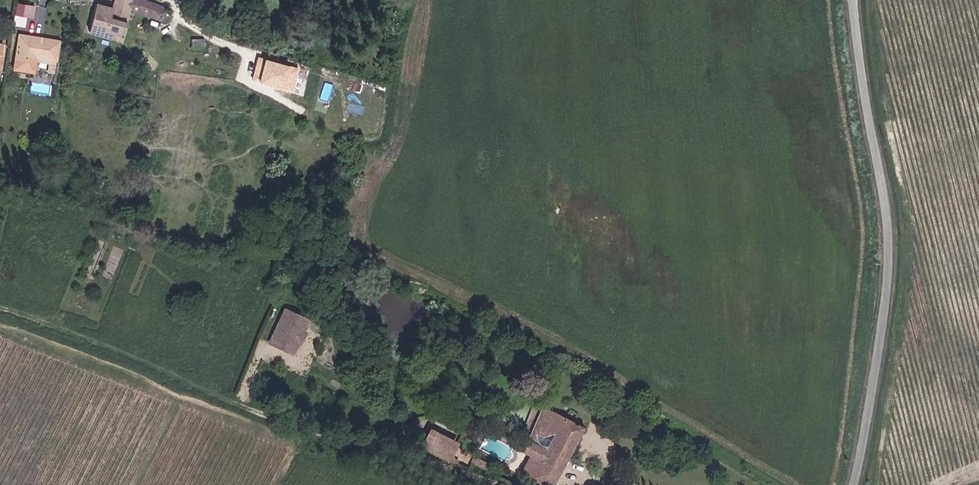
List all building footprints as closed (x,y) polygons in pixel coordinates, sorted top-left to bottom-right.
[(96,9),(89,33),(123,44),(131,18),(161,26),(168,13),(150,3),(134,0),(113,0),(112,10),(97,6),(96,9)] [(35,17),(37,4),(18,1),(16,15),(35,17)] [(41,58),(59,60),(62,42),(25,36),(22,58),(20,70),(39,73),(41,58)] [(6,68),(9,46),(0,44),(0,68),(6,68)] [(300,68),(259,57),(252,82),(293,93),(300,68)] [(279,298),(266,333),(291,343),(304,307),(279,298)] [(590,424),(576,417),(578,413),(572,410),(570,413),(550,404),(529,447),(539,451),(530,469),(560,484),(590,424)] [(464,437),(439,425),(431,442),(456,454),(464,437)] [(500,470),(506,462),(483,446),(478,454),(500,470)]
